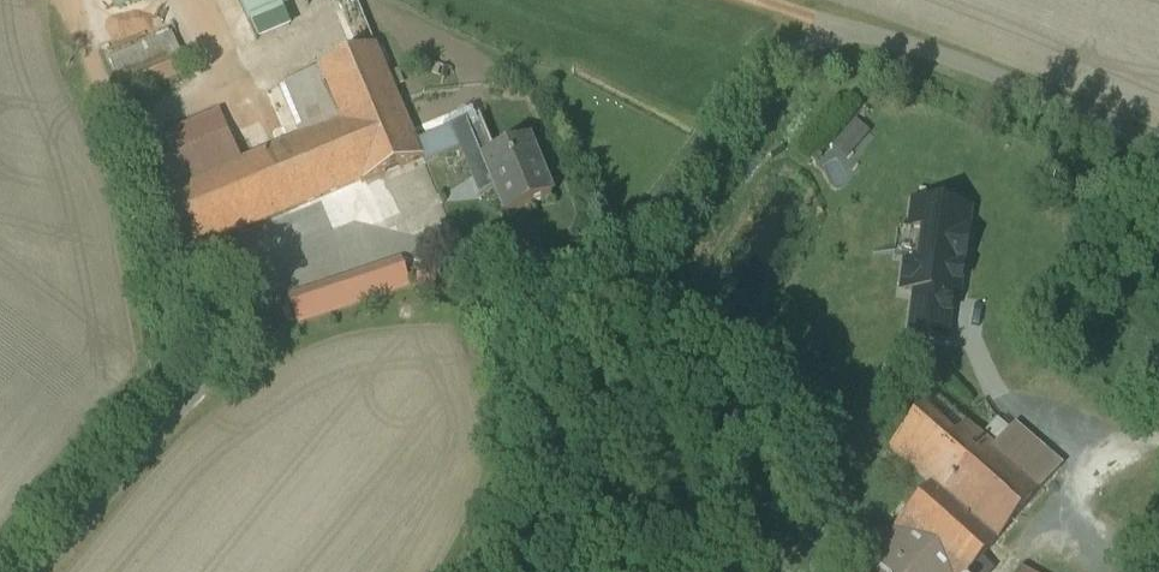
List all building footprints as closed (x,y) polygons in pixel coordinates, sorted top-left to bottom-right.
[(103,6),(114,13),(127,16),(140,13),(151,5),(154,0),(98,0),(103,6)] [(173,34),(110,60),(118,80),(181,54),(173,34)] [(303,139),(243,164),(230,134),(154,166),(191,254),(424,158),(377,47),(281,87),(303,139)] [(181,54),(118,80),(126,97),(189,72),(181,54)] [(529,142),(494,157),(480,124),(469,128),(467,123),(454,128),(475,179),(480,176),(486,190),(494,187),(506,217),(552,198),(529,142)] [(969,212),(916,205),(904,290),(957,297),(969,212)] [(403,260),(290,299),(298,322),(411,284),(403,260)] [(950,305),(916,300),(911,335),(945,340),(950,305)] [(856,571),(970,571),(1042,489),(995,448),(936,397),(891,449),(932,486),(856,571)] [(1061,468),(1013,426),(995,448),(1042,489),(1061,468)]
